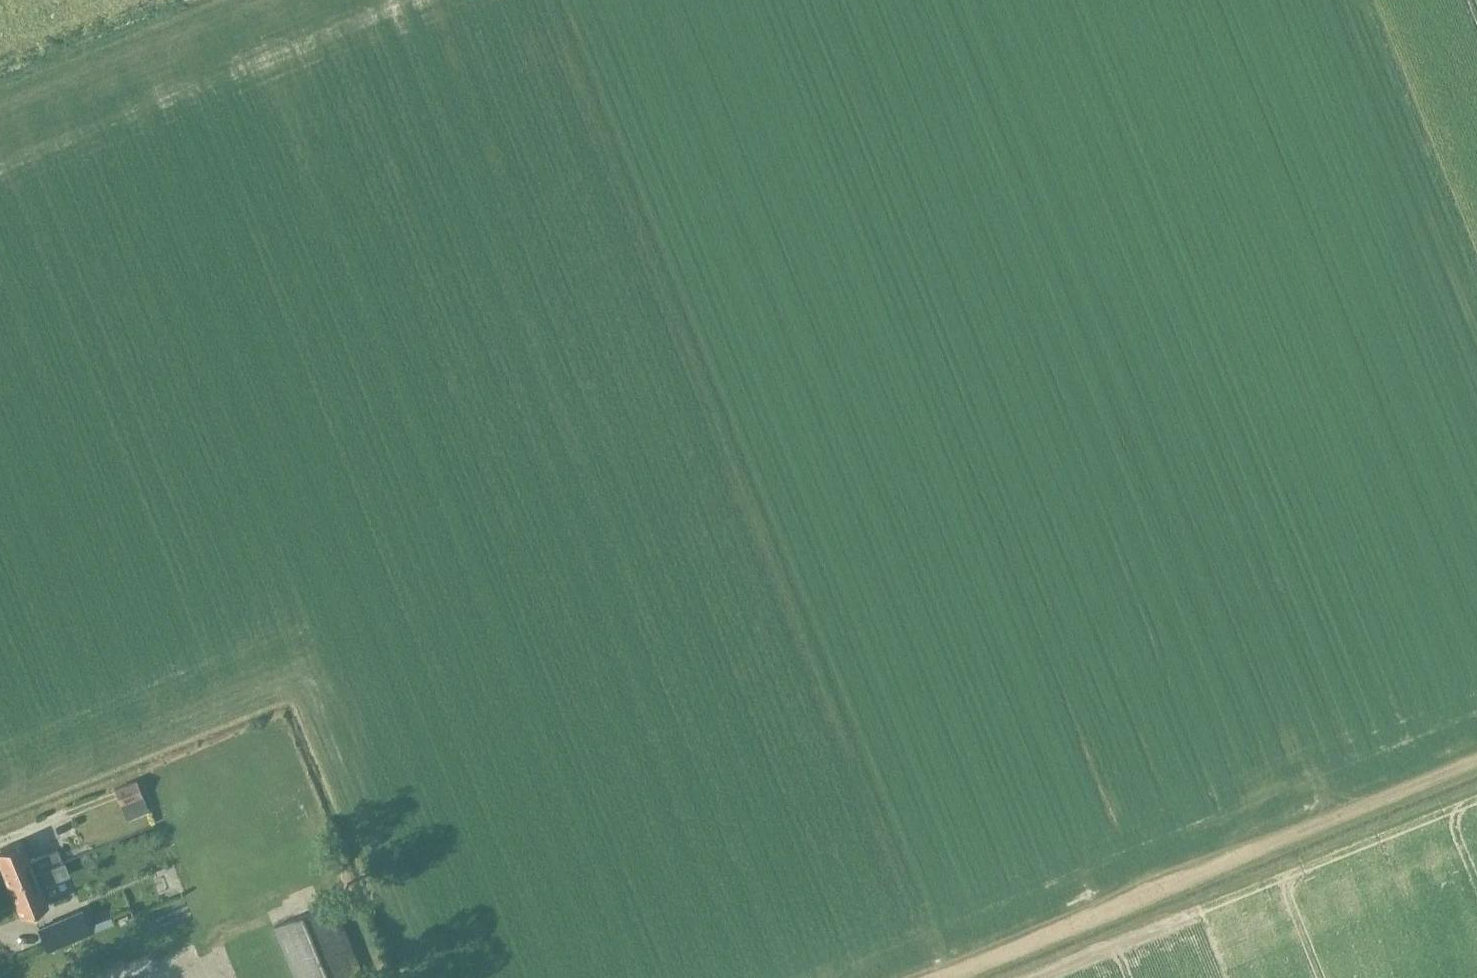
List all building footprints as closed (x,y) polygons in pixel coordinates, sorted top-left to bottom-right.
[(113,788),(119,803),(120,804),(124,802),(127,811),(146,804),(135,779),(113,788)] [(27,860),(20,841),(0,849),(0,864),(8,883),(61,862),(56,848),(27,860)] [(67,878),(65,872),(61,862),(8,883),(21,916),(46,906),(38,886),(57,879),(58,881),(67,878)] [(334,900),(272,926),(293,977),(366,977),(334,900)] [(119,922),(128,918),(126,914),(117,918),(119,922)]
